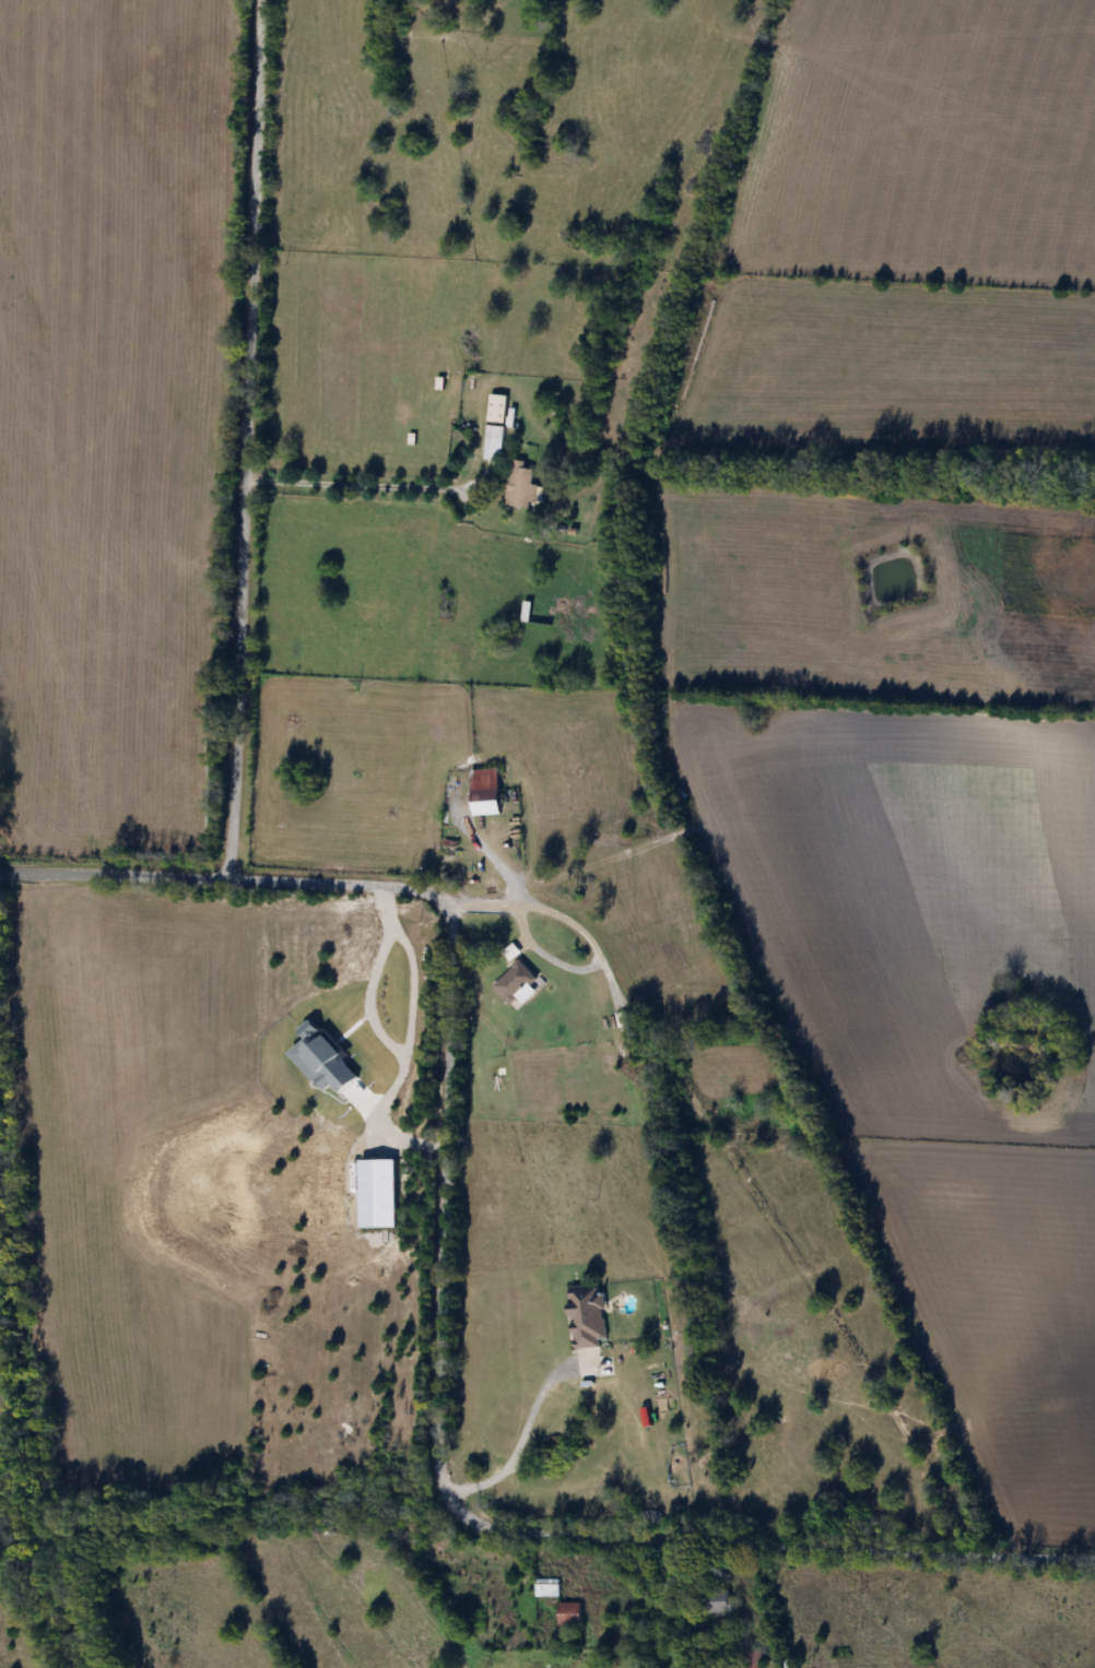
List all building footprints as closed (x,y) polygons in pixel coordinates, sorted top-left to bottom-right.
[(480,459),(499,461),(505,395),(486,393),(480,459)] [(536,464),(507,460),(501,505),(530,509),(536,464)] [(494,816),(494,773),(468,773),(468,816),(494,816)] [(506,962),(517,955),(510,945),(500,952),(506,962)] [(489,988),(507,1006),(535,978),(516,960),(489,988)] [(614,1014),(615,1028),(625,1028),(625,1013),(614,1014)] [(556,1581),(533,1581),(533,1596),(556,1596),(556,1581)] [(729,1591),(697,1590),(697,1614),(729,1614),(729,1591)] [(580,1603),(554,1603),(554,1624),(580,1624),(580,1603)] [(742,1667),(759,1667),(759,1650),(742,1650),(742,1667)]
